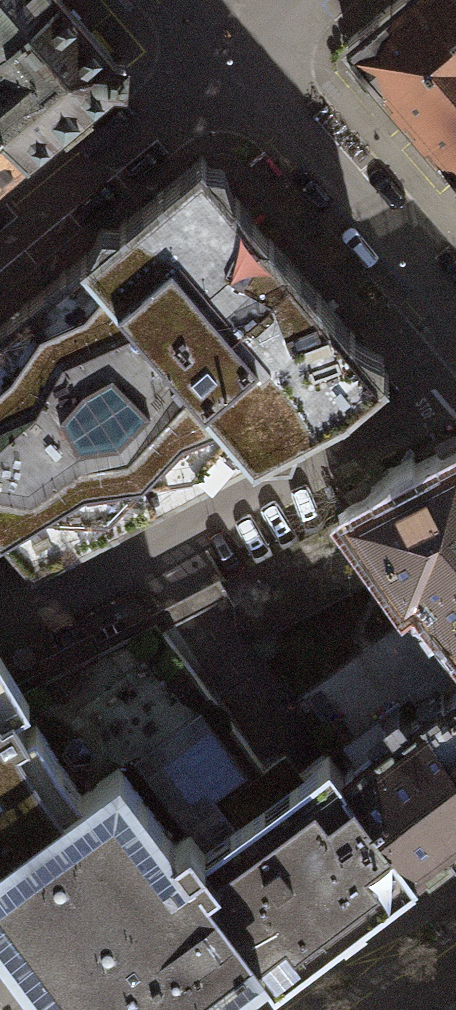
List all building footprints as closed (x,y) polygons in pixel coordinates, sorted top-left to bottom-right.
[(111,81),(124,82),(125,60),(113,59),(62,0),(49,0),(0,42),(0,124),(25,153),(111,81)] [(49,0),(0,0),(0,42),(49,0)] [(455,166),(455,0),(397,0),(347,41),(383,83),(385,82),(455,166)] [(11,165),(25,153),(0,124),(0,174),(11,165)] [(101,225),(84,256),(256,457),(259,456),(291,453),(298,435),(345,410),(387,375),(383,371),(383,352),(355,338),(235,197),(224,166),(206,164),(202,159),(120,227),(101,225)] [(33,574),(256,457),(84,256),(0,326),(0,534),(33,574)] [(359,514),(418,598),(427,591),(455,626),(455,463),(359,514)] [(334,527),(224,584),(256,635),(369,576),(334,527)] [(345,767),(331,747),(301,768),(286,747),(263,763),(154,618),(23,686),(0,648),(0,940),(42,1009),(233,1009),(276,978),(419,870),(417,868),(345,767)] [(447,698),(443,694),(410,719),(398,704),(384,715),(395,730),(345,767),(417,868),(425,863),(429,868),(455,849),(451,843),(455,839),(455,692),(447,698)]
